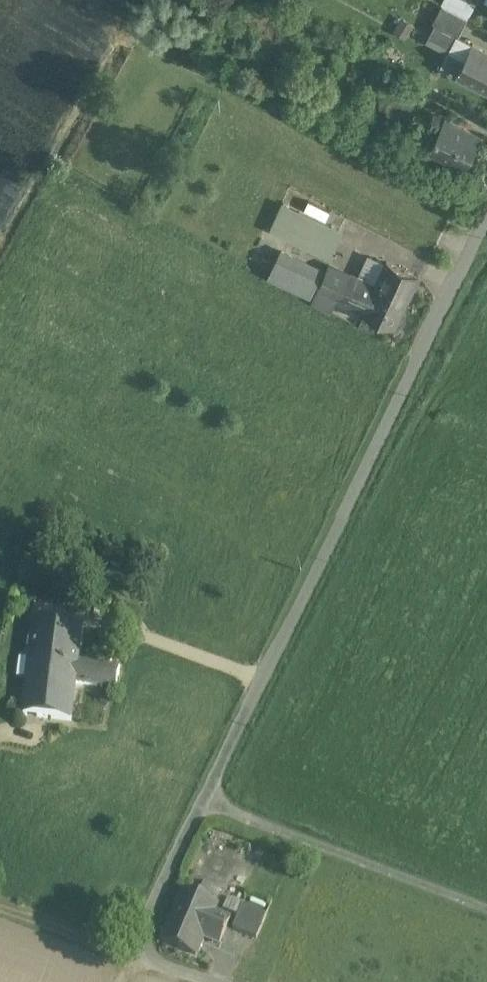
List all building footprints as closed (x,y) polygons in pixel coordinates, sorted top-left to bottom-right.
[(468,19),(443,7),(433,25),(458,38),(468,19)] [(474,45),(466,60),(457,77),(486,92),(486,51),(474,45)] [(466,60),(449,52),(441,68),(457,77),(466,60)] [(365,88),(384,98),(390,86),(371,76),(365,88)] [(481,135),(445,117),(429,149),(465,168),(481,135)] [(322,271),(281,252),(270,277),(286,285),(310,296),(322,271)] [(419,277),(387,262),(376,287),(349,275),(338,299),(365,311),(363,315),(394,329),(419,277)] [(349,275),(328,266),(318,290),(338,299),(349,275)] [(82,625),(34,620),(26,677),(75,683),(75,681),(78,662),(82,625)] [(119,667),(78,662),(75,681),(116,688),(119,667)] [(75,683),(26,677),(21,713),(70,720),(75,683)] [(217,903),(183,889),(161,939),(195,954),(203,936),(219,943),(230,917),(214,911),(217,903)] [(242,903),(232,927),(246,933),(256,909),(242,903)] [(266,914),(256,909),(246,933),(256,937),(266,914)]
